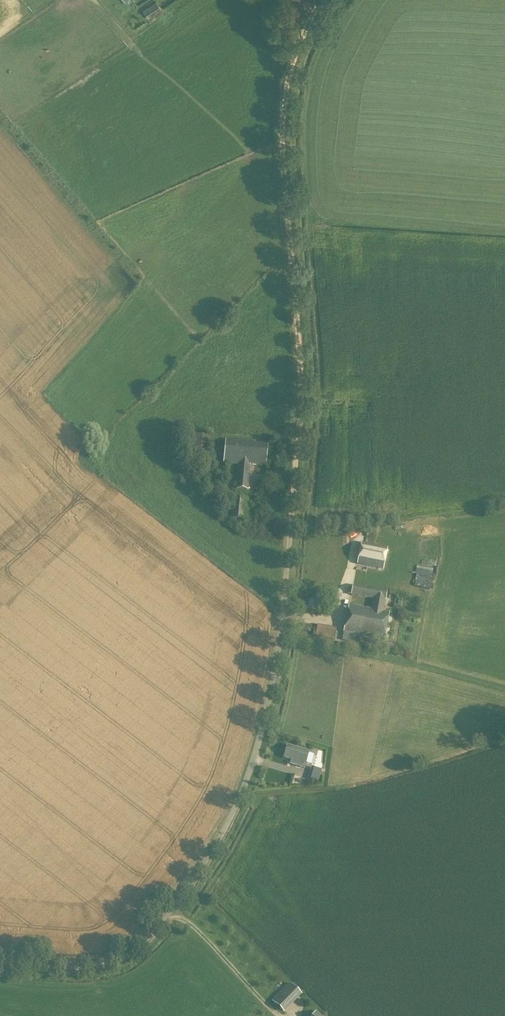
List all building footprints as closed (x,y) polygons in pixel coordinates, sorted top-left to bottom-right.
[(148,18),(161,9),(156,2),(142,10),(148,18)] [(267,445),(255,444),(255,442),(225,439),(223,465),(238,466),(235,490),(248,491),(250,466),(253,466),(265,467),(267,445)] [(383,570),(387,548),(361,543),(356,571),(366,573),(368,567),(383,570)] [(349,606),(344,634),(343,634),(342,641),(354,643),(355,636),(383,641),(388,613),(384,612),(387,592),(353,585),(351,596),(373,600),(371,610),(349,606)] [(334,640),(336,628),(318,625),(315,637),(334,640)] [(308,753),(288,746),(284,758),(292,761),(290,764),(304,768),(308,753)] [(318,783),(321,771),(311,768),(307,780),(318,783)] [(290,982),(272,1000),(284,1012),(302,994),(290,982)]
